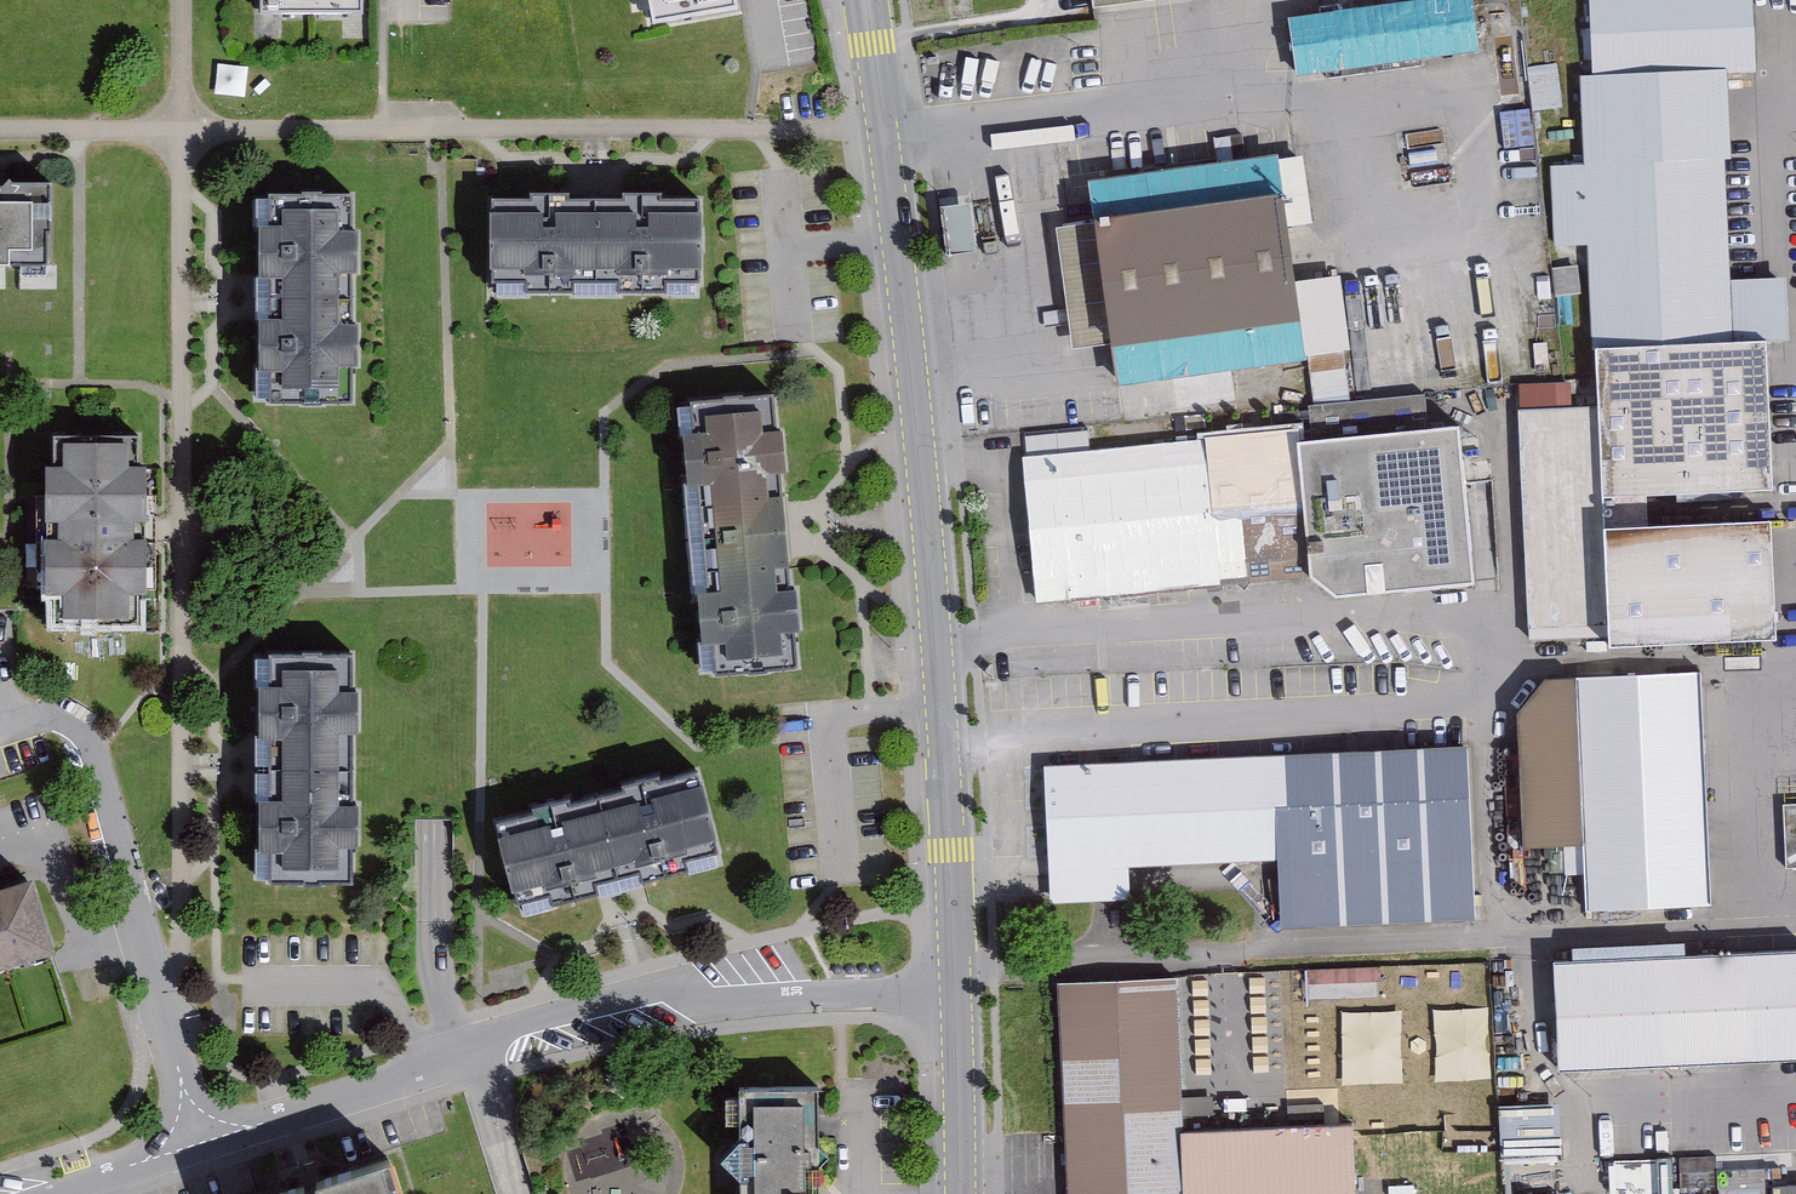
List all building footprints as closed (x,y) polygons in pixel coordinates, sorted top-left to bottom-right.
[(362,0),(262,0),(261,11),(362,13),(362,0)] [(733,0),(639,0),(643,25),(735,9),(733,0)] [(1479,0),(1454,0),(1291,21),(1299,77),(1486,53),(1479,0)] [(1596,78),(1583,78),(1587,170),(1549,172),(1552,247),(1589,245),(1595,407),(1573,408),(1572,385),(1520,387),(1531,645),(1619,642),(1620,649),(1791,642),(1786,522),(1650,528),(1649,499),(1781,493),(1775,342),(1791,341),(1789,281),(1732,283),(1727,160),(1736,160),(1733,74),(1760,73),(1757,0),(1593,0),(1596,78)] [(1533,107),(1563,105),(1560,63),(1531,65),(1533,107)] [(1282,178),(1093,204),(1111,333),(1300,306),(1282,178)] [(56,181),(0,181),(0,265),(57,264),(56,181)] [(360,404),(362,199),(264,198),(263,404),(360,404)] [(504,297),(711,295),(710,198),(503,200),(504,297)] [(1144,373),(1148,342),(1120,339),(1116,370),(1144,373)] [(802,669),(781,399),(684,406),(704,676),(802,669)] [(1322,578),(1349,599),(1485,585),(1469,428),(1429,432),(1426,399),(1311,411),(1313,430),(1024,459),(1039,607),(1311,579),(1322,578)] [(154,624),(154,435),(58,435),(59,625),(154,624)] [(360,885),(362,660),(264,659),(263,884),(360,885)] [(1547,683),(1521,717),(1527,846),(1585,844),(1588,909),(1715,904),(1705,677),(1547,683)] [(1480,920),(1471,749),(1050,770),(1056,907),(1131,903),(1129,871),(1284,863),(1288,929),(1480,920)] [(517,920),(736,866),(712,772),(493,826),(517,920)] [(1786,802),(1788,866),(1795,866),(1795,802),(1786,802)] [(45,879),(0,894),(0,973),(69,949),(45,879)] [(1561,965),(1566,1072),(1795,1062),(1795,954),(1561,965)] [(1186,1130),(1181,979),(1058,983),(1063,1128),(1065,1193),(1359,1193),(1357,1125),(1186,1130)] [(749,1092),(750,1148),(735,1162),(750,1178),(750,1193),(832,1193),(830,1192),(830,1170),(840,1159),(829,1146),(829,1091),(749,1092)] [(1560,1105),(1500,1106),(1501,1159),(1561,1158),(1560,1105)] [(1681,1193),(1720,1192),(1718,1155),(1610,1159),(1611,1193),(1681,1191),(1681,1193)] [(312,1193),(409,1193),(400,1166),(312,1193)] [(1771,1185),(1770,1166),(1721,1169),(1722,1193),(1795,1193),(1795,1184),(1771,1185)]
